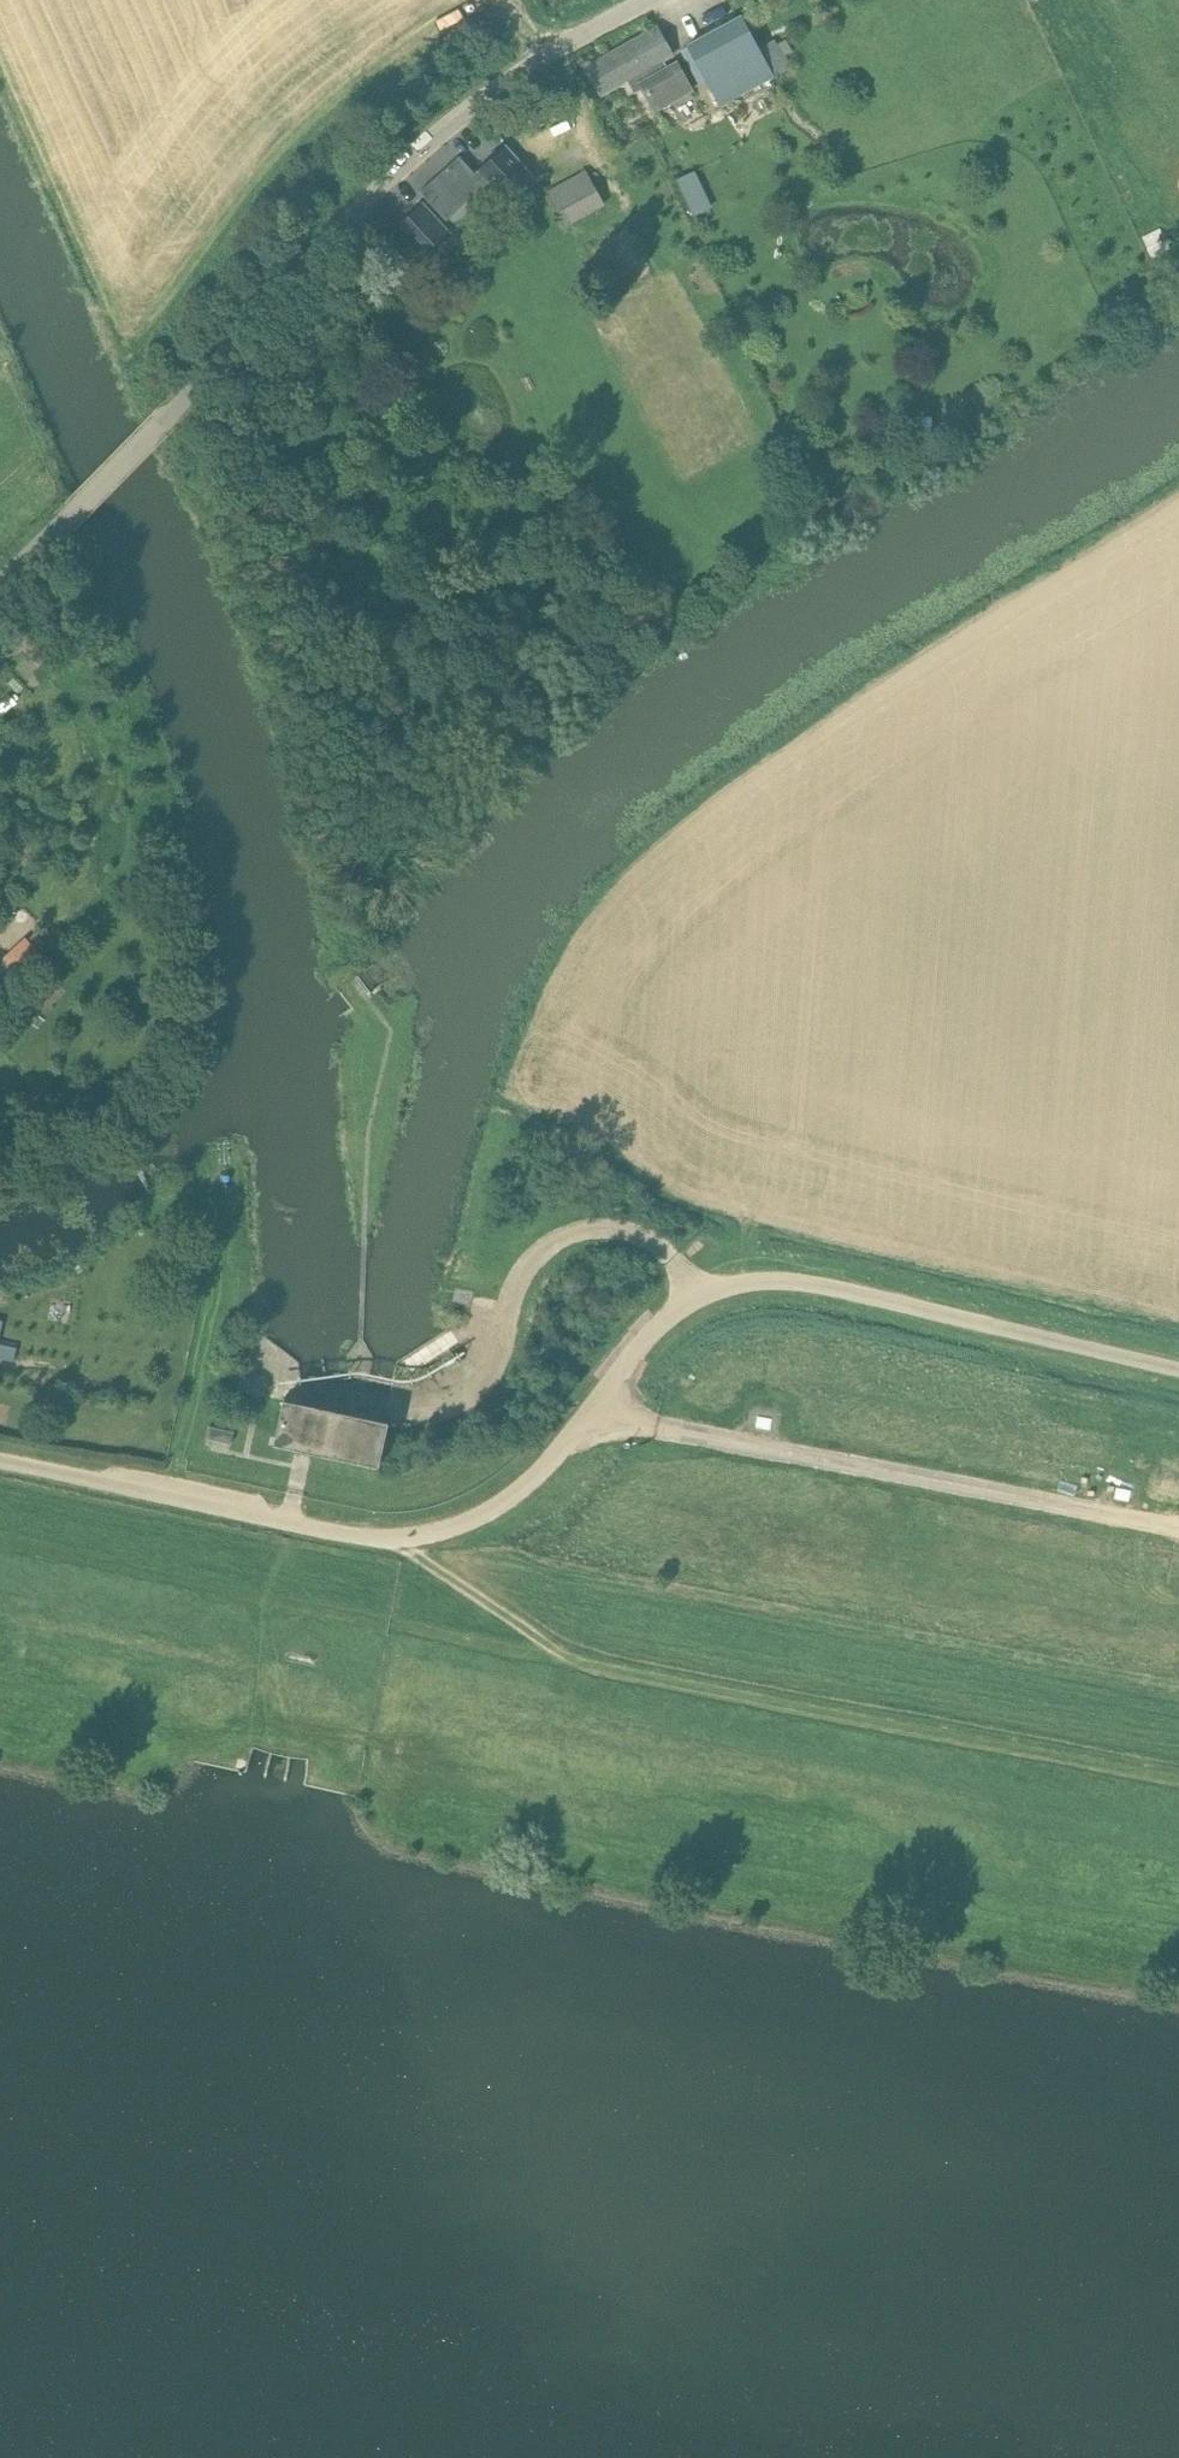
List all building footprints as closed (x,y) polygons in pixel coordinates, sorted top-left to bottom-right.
[(688,45),(696,61),(689,65),(699,83),(706,79),(720,106),(772,78),(790,68),(775,41),(757,50),(740,18),(688,45)] [(586,68),(597,89),(601,96),(627,82),(635,96),(643,91),(655,112),(692,92),(679,67),(651,82),(646,72),(642,65),(631,44),(586,68)] [(458,155),(419,190),(445,220),(488,182),(509,206),(536,181),(522,165),(506,147),(476,174),(458,155)] [(677,179),(694,216),(713,207),(696,170),(677,179)] [(590,179),(551,200),(565,227),(605,206),(590,179)] [(387,219),(381,225),(410,255),(442,224),(414,194),(412,197),(387,219)] [(15,987),(45,958),(26,936),(0,960),(0,971),(15,987)] [(450,1286),(447,1298),(471,1304),(471,1302),(495,1308),(499,1297),(450,1286)] [(56,1308),(53,1325),(72,1329),(75,1312),(56,1308)] [(20,1362),(23,1348),(0,1344),(0,1357),(20,1362)] [(275,1444),(378,1466),(389,1420),(357,1413),(331,1408),(284,1398),(275,1444)] [(207,1438),(231,1443),(234,1431),(209,1426),(207,1438)]
